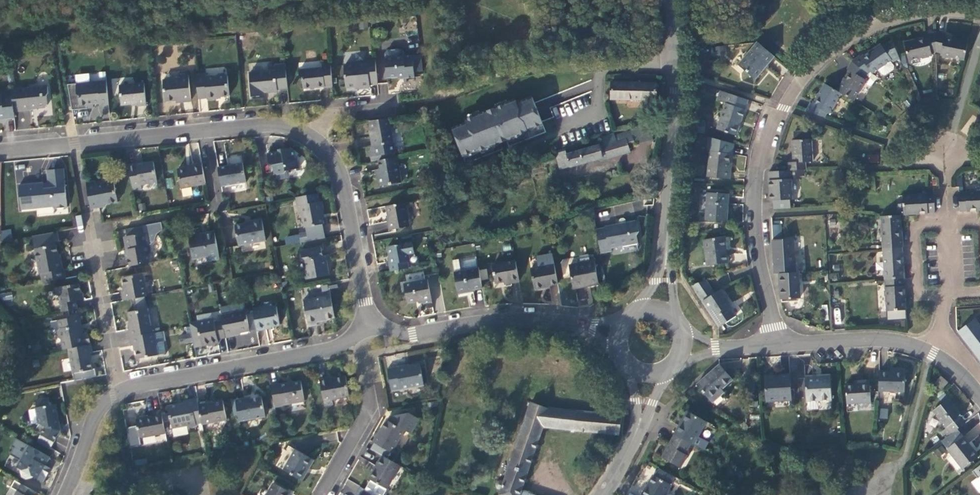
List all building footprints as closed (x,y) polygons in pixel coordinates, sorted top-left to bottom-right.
[(931,59),(936,57),(936,36),(926,38),(926,41),(903,47),(908,67),(931,61),(931,59)] [(946,38),(936,36),(936,57),(940,58),(939,61),(963,65),(967,46),(945,41),(946,38)] [(880,75),(885,76),(894,70),(894,67),(892,63),(900,59),(892,40),(882,45),(880,44),(863,56),(862,55),(851,61),(868,73),(871,72),(873,75),(877,72),(880,75)] [(755,47),(737,69),(754,84),(772,62),(755,47)] [(412,73),(421,73),(419,59),(401,60),(401,56),(398,53),(386,54),(383,58),(386,82),(404,80),(405,82),(413,81),(412,73)] [(868,73),(851,61),(847,69),(849,71),(848,73),(850,75),(847,80),(844,78),(839,86),(842,87),(839,92),(842,94),(854,102),(867,80),(865,79),(868,73)] [(368,90),(377,89),(374,62),(365,63),(366,69),(354,70),(351,68),(345,68),(342,71),(344,92),(359,91),(359,93),(368,92),(368,90)] [(323,93),(333,92),(330,68),(320,69),(321,73),(297,75),(298,82),(301,85),(302,94),(323,92),(323,93)] [(276,95),(287,94),(284,69),(274,70),(274,76),(248,79),(251,103),(264,101),(264,98),(276,97),(276,95)] [(181,107),(190,106),(188,79),(179,79),(179,82),(162,84),(164,105),(180,104),(181,107)] [(215,102),(228,101),(227,82),(225,79),(219,79),(215,83),(205,83),(205,80),(195,80),(196,103),(206,103),(206,104),(215,104),(215,102)] [(658,83),(611,82),(611,99),(657,100),(658,83)] [(811,102),(806,109),(824,120),(828,114),(830,115),(842,94),(839,92),(824,84),(818,94),(817,94),(816,96),(820,98),(817,103),(813,101),(812,103),(811,102)] [(99,110),(107,110),(105,86),(76,88),(79,110),(85,110),(86,112),(93,111),(92,109),(99,108),(99,110)] [(137,110),(146,109),(144,86),(118,89),(120,110),(137,108),(137,110)] [(38,114),(45,113),(46,110),(45,103),(48,99),(48,91),(11,94),(11,96),(13,116),(29,115),(29,112),(36,111),(38,114)] [(747,105),(719,95),(716,105),(724,108),(715,134),(735,141),(747,105)] [(14,123),(13,116),(11,96),(0,97),(0,101),(0,124),(14,123)] [(466,123),(452,129),(463,156),(477,151),(478,153),(503,143),(528,133),(528,131),(543,125),(532,97),(517,104),(515,100),(465,120),(466,123)] [(22,128),(30,126),(29,118),(21,119),(22,128)] [(369,156),(371,167),(379,166),(396,163),(389,123),(370,126),(372,142),(370,142),(372,152),(369,156)] [(566,151),(556,154),(561,170),(603,157),(603,156),(607,155),(609,159),(630,152),(627,144),(635,141),(636,144),(653,139),(649,125),(630,129),(631,131),(615,136),(615,133),(601,137),(603,143),(567,155),(566,151)] [(811,139),(792,140),(793,162),(788,163),(788,171),(790,171),(807,170),(806,162),(813,161),(811,139)] [(731,159),(732,149),(707,142),(706,152),(709,157),(706,183),(729,184),(731,168),(728,168),(729,159),(731,159)] [(241,162),(240,154),(227,156),(228,164),(241,162)] [(284,156),(268,160),(270,168),(272,169),(273,178),(277,180),(276,183),(278,185),(289,183),(288,175),(299,173),(298,162),(296,161),(295,157),(291,154),(285,156),(284,156)] [(376,175),(379,191),(400,188),(397,163),(396,163),(379,166),(380,174),(376,175)] [(136,167),(127,169),(132,195),(141,193),(140,190),(155,187),(152,167),(136,170),(136,167)] [(25,168),(14,170),(16,184),(27,183),(25,168)] [(242,168),(218,172),(221,192),(245,188),(242,168)] [(205,189),(201,169),(192,171),(192,172),(177,174),(180,193),(205,189)] [(788,171),(769,172),(770,201),(773,201),(774,209),(790,208),(789,200),(791,200),(790,171),(788,171)] [(47,187),(19,191),(22,213),(53,209),(53,213),(67,211),(62,172),(46,174),(47,187)] [(85,188),(89,213),(98,212),(100,210),(104,209),(104,211),(117,209),(113,188),(94,191),(94,187),(85,188)] [(958,198),(959,217),(979,216),(979,196),(958,198)] [(728,200),(706,198),(704,225),(725,227),(728,200)] [(319,207),(318,199),(295,203),(297,212),(300,211),(304,233),(305,233),(306,238),(299,240),(300,247),(324,242),(322,229),(323,229),(320,217),(323,216),(321,207),(319,207)] [(932,199),(901,201),(903,221),(934,219),(932,199)] [(387,226),(389,235),(408,232),(404,208),(386,211),(388,226),(387,226)] [(77,231),(83,230),(81,215),(75,215),(77,231)] [(899,220),(880,222),(882,253),(901,252),(899,220)] [(250,227),(234,230),(238,250),(265,245),(261,223),(250,225),(250,227)] [(610,254),(637,249),(636,241),(638,237),(636,225),(625,227),(624,225),(622,223),(620,224),(619,226),(620,230),(615,231),(615,229),(604,231),(604,233),(595,234),(599,259),(611,257),(610,254)] [(1,243),(12,242),(11,229),(0,231),(0,233),(1,243)] [(793,245),(780,245),(779,230),(771,231),(773,279),(778,279),(795,278),(793,245)] [(126,262),(128,271),(149,267),(148,259),(150,257),(148,249),(145,248),(142,231),(125,234),(126,241),(123,243),(125,254),(126,254),(128,262),(126,262)] [(57,264),(53,236),(31,240),(35,268),(37,268),(41,286),(64,282),(62,273),(61,273),(59,263),(57,264)] [(198,236),(187,238),(192,264),(207,261),(208,267),(219,265),(214,239),(199,242),(198,236)] [(723,243),(702,246),(706,271),(726,268),(723,243)] [(389,269),(390,277),(408,273),(406,267),(409,266),(405,248),(387,252),(390,269),(389,269)] [(322,260),(321,251),(299,255),(301,262),(306,264),(307,273),(303,276),(305,285),(329,280),(327,268),(326,269),(324,259),(322,260)] [(901,252),(882,253),(884,285),(903,283),(901,252)] [(572,293),(597,288),(593,262),(590,262),(591,268),(569,272),(572,293)] [(504,290),(518,287),(514,267),(491,271),(494,288),(503,287),(504,290)] [(543,292),(557,289),(553,269),(530,274),(534,295),(543,293),(543,292)] [(466,296),(481,293),(477,273),(454,277),(458,299),(466,297),(466,296)] [(781,304),(781,307),(795,307),(795,304),(799,304),(798,278),(795,278),(778,279),(779,304),(781,304)] [(120,297),(121,305),(144,301),(140,279),(122,282),(124,296),(120,297)] [(884,285),(886,317),(905,315),(903,283),(884,285)] [(422,309),(431,308),(427,284),(403,289),(406,309),(421,306),(422,309)] [(720,295),(713,299),(705,285),(690,290),(718,333),(735,322),(727,311),(729,310),(720,295)] [(80,304),(77,288),(53,292),(55,299),(55,301),(58,300),(60,316),(76,313),(74,305),(80,304)] [(315,326),(334,323),(330,301),(302,306),(307,331),(316,330),(315,326)] [(232,339),(248,336),(242,309),(218,314),(221,327),(224,343),(233,341),(232,339)] [(264,333),(279,331),(275,312),(264,314),(263,312),(252,314),(256,337),(264,335),(264,333)] [(126,333),(128,342),(149,339),(144,313),(126,316),(129,332),(126,333)] [(88,349),(86,337),(78,339),(77,332),(79,329),(77,321),(56,325),(57,333),(54,336),(56,343),(59,345),(61,354),(66,353),(88,349)] [(216,345),(224,343),(221,327),(213,329),(213,324),(188,329),(193,353),(217,348),(216,345)] [(957,336),(979,366),(979,333),(973,324),(957,336)] [(128,342),(129,350),(133,350),(135,364),(154,360),(151,338),(149,339),(128,342)] [(89,357),(88,349),(66,353),(71,378),(90,374),(87,358),(89,357)] [(387,369),(392,391),(424,385),(420,364),(397,368),(397,367),(387,369)] [(719,370),(696,389),(711,408),(724,397),(721,394),(732,385),(719,370)] [(904,377),(879,377),(878,395),(904,396),(904,377)] [(327,382),(319,384),(323,410),(332,408),(331,404),(348,401),(344,380),(327,383),(327,382)] [(789,381),(765,382),(766,406),(790,405),(789,381)] [(819,383),(804,383),(805,406),(830,405),(829,381),(819,381),(819,383)] [(940,381),(934,388),(941,394),(947,388),(940,381)] [(854,389),(845,390),(846,408),(856,408),(856,413),(856,416),(858,416),(870,415),(869,385),(854,386),(854,389)] [(278,388),(270,390),(274,412),(304,407),(300,386),(288,388),(287,387),(278,389),(278,388)] [(245,403),(235,405),(239,427),(265,422),(262,402),(246,405),(245,403)] [(50,454),(59,438),(58,431),(59,431),(55,409),(49,410),(48,403),(35,405),(37,412),(35,413),(38,429),(44,432),(36,446),(50,454)] [(184,408),(168,411),(171,433),(186,431),(186,433),(196,432),(195,429),(201,428),(197,408),(197,404),(183,406),(184,408)] [(961,421),(948,404),(933,416),(946,433),(942,436),(947,442),(956,434),(965,428),(960,422),(961,421)] [(208,406),(197,408),(201,428),(202,431),(226,426),(222,407),(208,410),(208,406)] [(542,432),(618,441),(622,420),(547,414),(529,408),(502,487),(498,485),(495,486),(494,491),(496,494),(500,494),(520,494),(542,432)] [(154,421),(135,424),(139,444),(165,439),(161,415),(153,417),(154,421)] [(686,417),(674,439),(691,449),(704,456),(708,448),(698,442),(706,427),(686,417)] [(376,440),(371,448),(395,460),(399,452),(396,451),(404,436),(410,439),(418,424),(407,418),(390,422),(387,426),(386,425),(378,441),(376,440)] [(978,462),(956,434),(947,442),(941,447),(950,458),(945,462),(957,478),(978,462)] [(674,439),(661,463),(680,473),(687,460),(685,459),(691,449),(674,439)] [(41,486),(49,473),(43,470),(47,461),(27,450),(15,472),(18,474),(20,481),(25,484),(32,481),(41,486)] [(301,486),(313,465),(294,454),(283,475),(301,486)] [(365,494),(385,494),(399,471),(381,460),(367,484),(370,485),(365,494)] [(971,477),(977,484),(973,487),(979,494),(979,470),(971,477)] [(644,494),(668,494),(671,490),(668,489),(672,481),(659,474),(655,482),(653,480),(644,494)]
